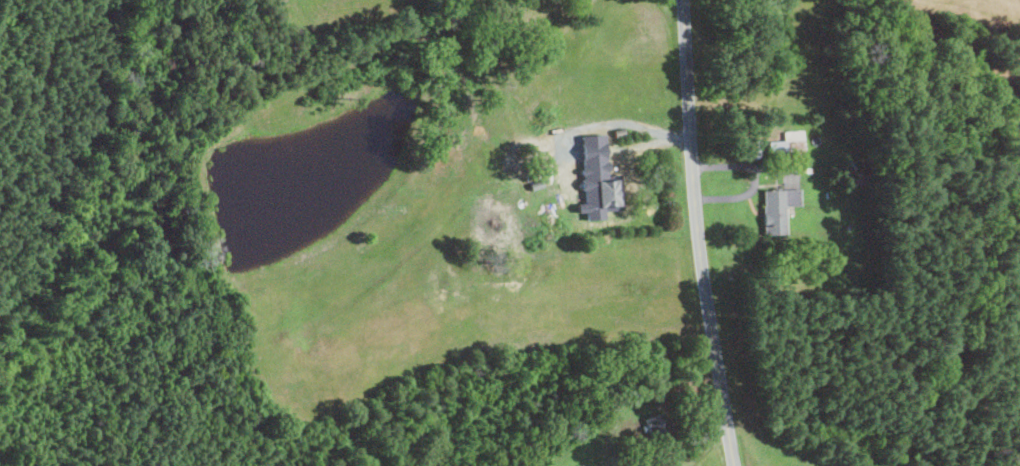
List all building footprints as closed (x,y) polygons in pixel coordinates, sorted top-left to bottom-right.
[(769,156),(804,155),(803,130),(784,131),(784,140),(768,141),(769,156)] [(592,180),(592,192),(587,193),(587,208),(622,206),(622,179),(592,180)] [(787,234),(786,206),(801,205),(801,189),(763,190),(765,235),(787,234)] [(672,434),(664,412),(645,418),(652,441),(672,434)]
